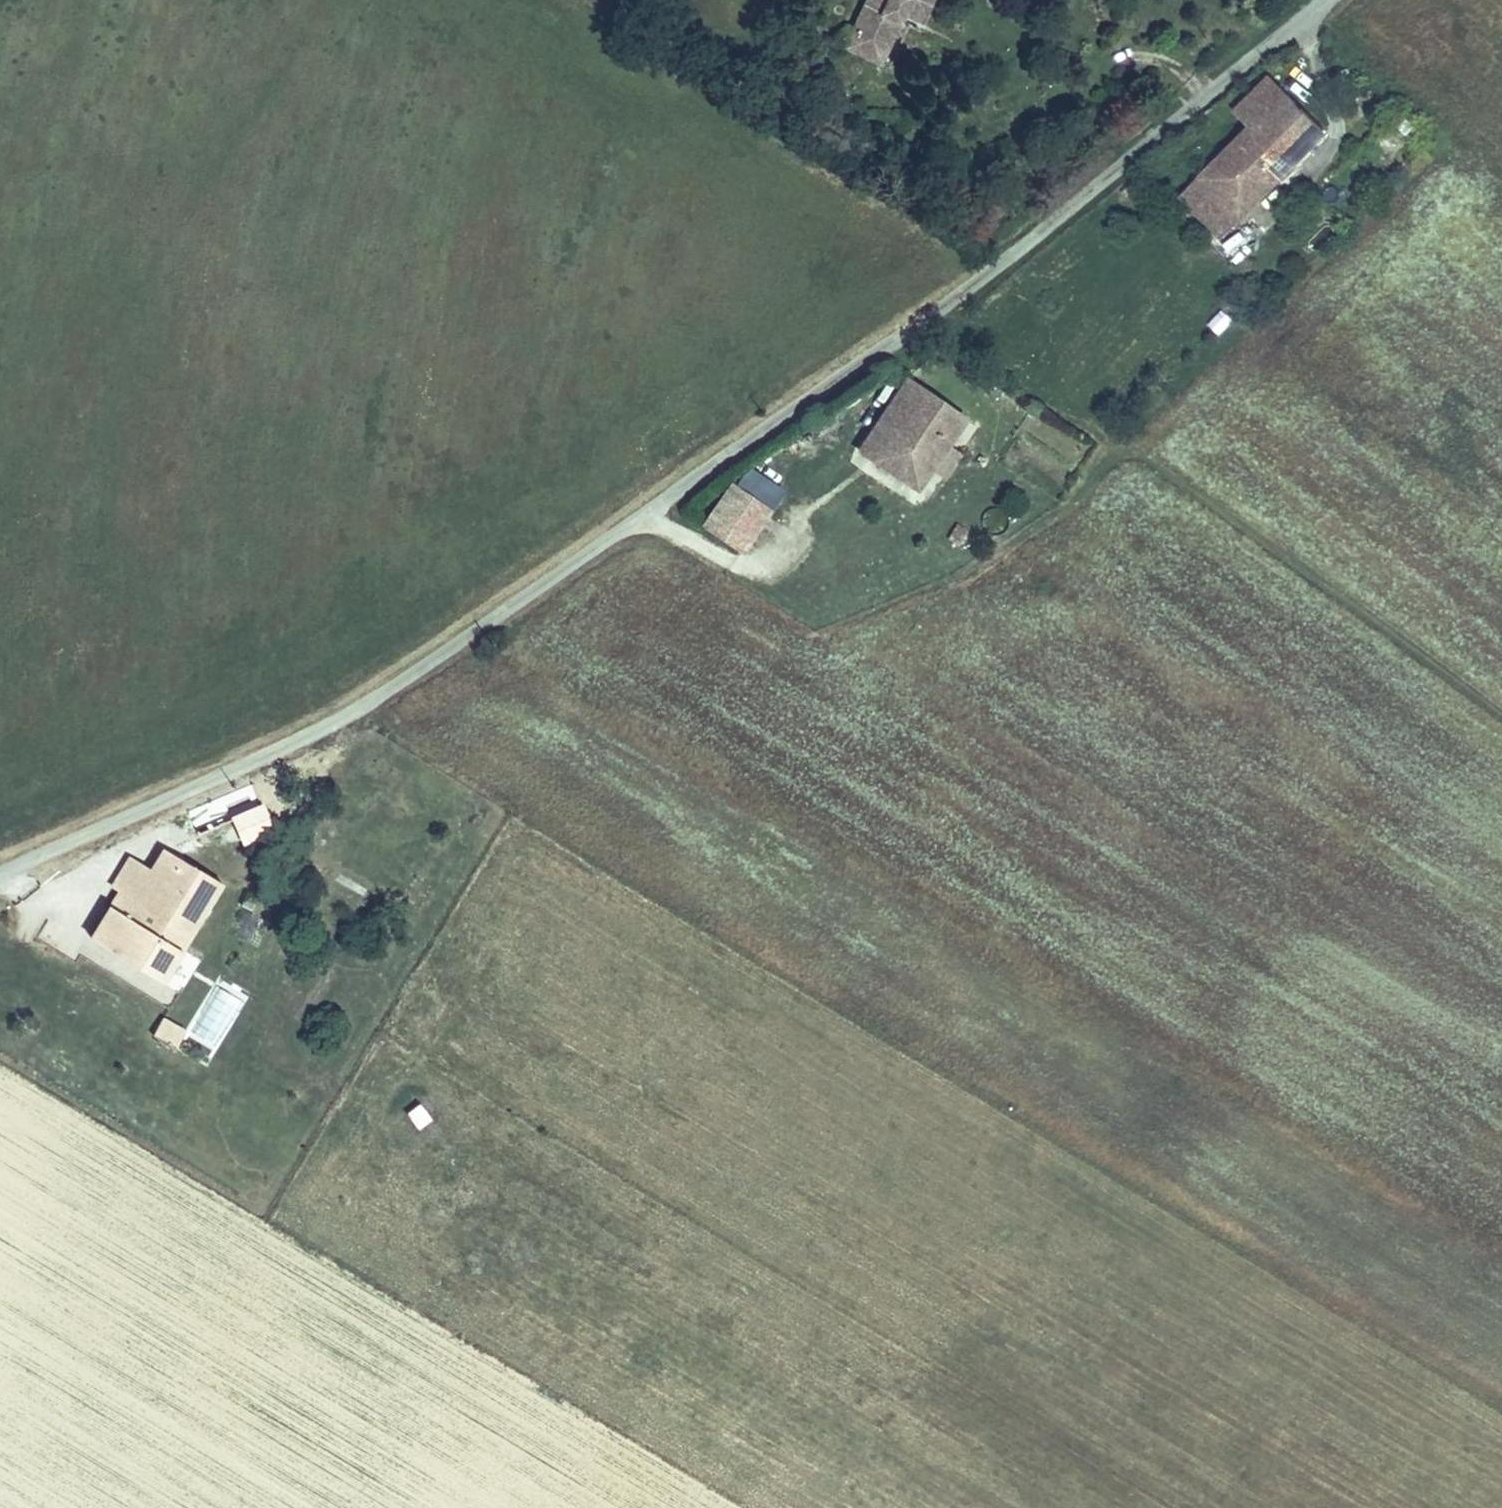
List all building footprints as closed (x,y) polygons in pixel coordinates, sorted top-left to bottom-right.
[(936,0),(870,0),(855,35),(891,51),(903,23),(895,20),(899,11),(907,14),(927,22),(936,0)] [(903,23),(907,14),(899,11),(895,20),(903,23)] [(885,65),(891,51),(855,35),(849,49),(885,65)] [(1175,202),(1218,245),(1330,136),(1275,79),(1235,115),(1248,131),(1175,202)] [(920,494),(972,419),(909,376),(857,452),(920,494)] [(773,508),(733,481),(703,524),(744,553),(773,508)] [(230,810),(222,792),(188,807),(197,825),(230,810)] [(87,934),(107,946),(168,984),(227,887),(163,850),(153,868),(133,858),(87,934)] [(76,951),(98,964),(107,946),(87,934),(76,951)] [(174,1047),(184,1028),(161,1016),(151,1035),(174,1047)] [(188,1029),(177,1047),(206,1065),(217,1046),(188,1029)] [(417,1129),(430,1119),(417,1101),(403,1112),(417,1129)]
